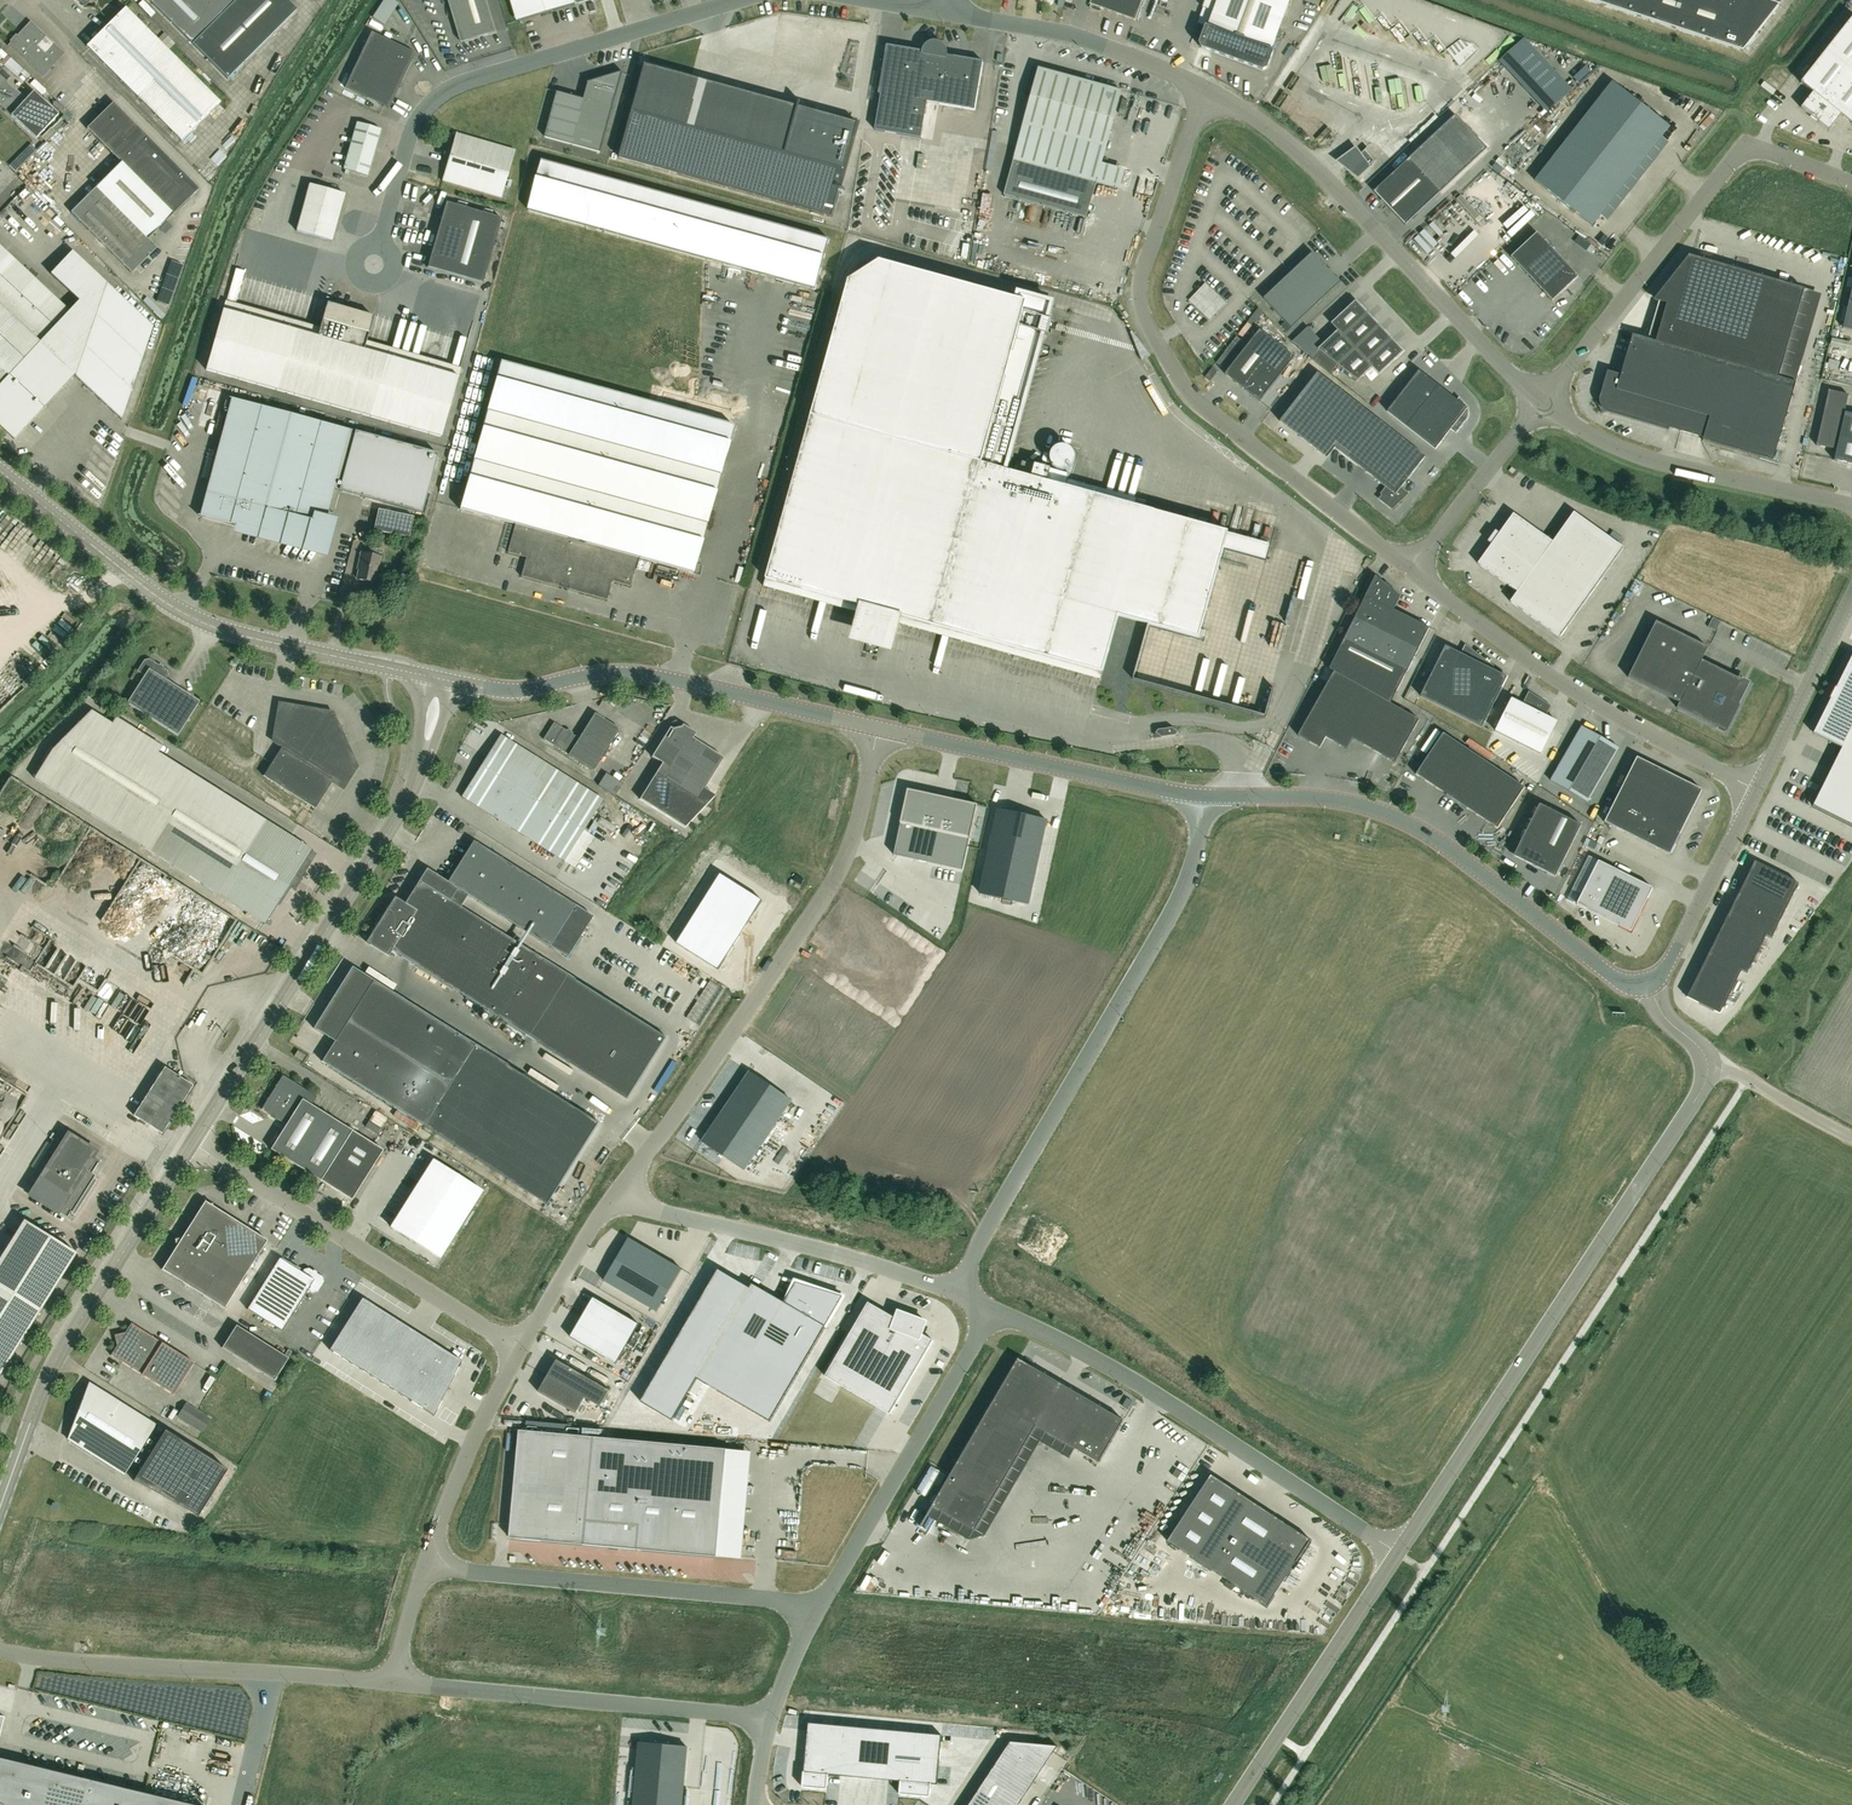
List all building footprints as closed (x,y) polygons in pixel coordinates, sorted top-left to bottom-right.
[(228,78),(297,9),(288,0),(150,0),(228,78)] [(377,16),(389,22),(400,2),(397,0),(386,0),(377,16)] [(461,43),(497,32),(487,0),(449,0),(461,43)] [(574,0),(511,0),(517,22),(576,4),(574,0)] [(1143,0),(1091,0),(1090,4),(1091,5),(1091,7),(1092,9),(1099,12),(1101,11),(1102,8),(1135,20),(1143,0)] [(1207,23),(1199,44),(1201,48),(1263,71),(1268,68),(1274,51),(1272,50),(1290,0),(1218,0),(1215,8),(1204,5),(1199,20),(1207,23)] [(1743,51),(1780,4),(1768,0),(1590,0),(1743,51)] [(220,102),(177,60),(125,8),(87,46),(139,98),(182,141),(208,114),(215,120),(225,110),(219,104),(220,102)] [(1801,108),(1811,116),(1811,117),(1812,117),(1818,121),(1817,122),(1818,123),(1819,122),(1829,130),(1841,115),(1851,123),(1851,18),(1801,83),(1813,92),(1801,108)] [(42,76),(64,53),(30,22),(17,36),(16,35),(10,40),(12,42),(8,45),(42,76)] [(371,32),(345,87),(389,109),(411,63),(411,62),(412,60),(409,51),(406,49),(371,32)] [(1536,59),(1521,41),(1503,58),(1519,75),(1536,59)] [(983,62),(947,55),(942,49),(930,47),(923,51),(887,45),(878,94),(881,94),(875,130),(921,138),(927,102),(975,110),(983,62)] [(25,68),(6,47),(0,53),(0,58),(4,62),(3,63),(16,76),(25,68)] [(1495,62),(1503,55),(1499,50),(1491,56),(1495,62)] [(859,122),(645,63),(619,159),(832,217),(859,122)] [(1074,78),(1073,79),(1040,70),(1033,68),(1026,95),(1031,96),(1023,125),(1014,160),(1004,195),(1087,218),(1096,183),(1102,164),(1106,148),(1122,91),(1074,78)] [(623,72),(588,82),(588,83),(589,83),(584,99),(557,92),(545,137),(601,152),(622,73),(623,73),(623,72)] [(26,99),(7,81),(0,88),(0,103),(37,138),(59,114),(34,91),(26,99)] [(1612,82),(1535,181),(1592,226),(1669,127),(1612,82)] [(1550,109),(1568,92),(1560,84),(1542,100),(1550,109)] [(87,128),(121,162),(71,212),(131,272),(157,247),(148,239),(199,188),(113,102),(87,128)] [(367,176),(381,129),(357,123),(343,170),(346,170),(345,174),(347,175),(348,171),(367,176)] [(456,132),(442,181),(443,181),(502,198),(515,150),(457,133),(456,132)] [(1365,151),(1351,164),(1361,174),(1374,161),(1365,151)] [(1409,158),(1374,192),(1405,225),(1441,192),(1409,158)] [(815,289),(829,239),(542,161),(528,210),(815,289)] [(1467,187),(1478,177),(1473,172),(1462,181),(1467,187)] [(345,194),(310,185),(297,231),(332,241),(345,194)] [(502,218),(446,202),(427,267),(483,284),(502,218)] [(1561,293),(1560,293),(1578,277),(1537,233),(1511,257),(1544,292),(1544,293),(1552,301),(1561,293)] [(70,312),(0,246),(0,386),(70,312)] [(153,326),(106,282),(73,251),(52,274),(80,301),(70,312),(0,386),(0,426),(14,439),(73,375),(74,376),(121,420),(153,326)] [(1341,282),(1313,252),(1264,298),(1292,328),(1341,282)] [(1779,377),(1804,289),(1805,289),(1689,255),(1654,300),(1659,302),(1690,311),(1686,323),(1698,327),(1691,352),(1648,339),(1633,335),(1625,362),(1621,375),(1607,371),(1600,399),(1600,402),(1600,404),(1603,409),(1605,411),(1607,412),(1669,430),(1669,429),(1681,433),(1687,410),(1709,417),(1703,439),(1713,442),(1773,460),(1796,382),(1779,377)] [(1027,302),(880,260),(849,281),(764,577),(1101,674),(1119,613),(1198,635),(1223,547),(1264,559),(1268,547),(1227,536),(1227,534),(1066,488),(1069,475),(1035,465),(1032,478),(981,463),(1020,328),(1025,330),(1029,314),(1024,313),(1027,302)] [(1205,283),(1189,300),(1209,320),(1226,303),(1205,283)] [(1843,328),(1851,330),(1851,288),(1843,328)] [(1338,331),(1318,349),(1358,381),(1372,367),(1378,374),(1403,352),(1396,344),(1391,338),(1390,339),(1384,332),(1384,331),(1379,326),(1372,319),(1373,318),(1368,313),(1367,313),(1361,307),(1361,306),(1356,301),(1331,324),(1338,331)] [(441,437),(458,377),(405,362),(364,350),(369,333),(373,317),(327,304),(317,337),(222,310),(205,370),(336,407),(441,437)] [(1226,374),(1261,401),(1295,357),(1261,329),(1226,374)] [(693,573),(734,425),(500,361),(459,509),(515,524),(507,552),(526,558),(521,576),(606,600),(611,581),(630,586),(638,558),(693,573)] [(1457,400),(1419,370),(1387,411),(1436,449),(1450,430),(1456,434),(1456,433),(1465,421),(1466,419),(1467,418),(1468,416),(1468,414),(1468,413),(1468,412),(1468,409),(1468,408),(1467,407),(1466,405),(1460,398),(1459,397),(1457,400)] [(1318,373),(1310,382),(1281,421),(1310,444),(1326,457),(1334,447),(1364,409),(1318,373)] [(436,454),(349,430),(231,398),(199,516),(317,548),(333,488),(421,512),(436,454)] [(1400,488),(1425,457),(1376,418),(1364,409),(1334,447),(1347,457),(1388,489),(1379,499),(1392,509),(1408,494),(1400,488)] [(1851,464),(1851,414),(1845,412),(1834,460),(1851,464)] [(1030,449),(1028,460),(1040,462),(1042,452),(1030,449)] [(374,530),(409,538),(414,516),(378,509),(374,530)] [(1488,541),(1492,544),(1478,564),(1517,592),(1510,602),(1560,637),(1624,548),(1574,512),(1553,542),(1513,514),(1499,533),(1495,531),(1488,541)] [(380,548),(370,546),(369,554),(361,553),(359,563),(361,563),(357,579),(375,583),(380,557),(379,557),(381,547),(380,547),(380,548)] [(1418,650),(1429,628),(1394,610),(1400,596),(1375,576),(1355,618),(1344,639),(1356,645),(1338,674),(1345,678),(1363,649),(1407,671),(1418,650)] [(732,614),(722,619),(725,625),(735,620),(732,614)] [(1680,703),(1677,708),(1726,733),(1740,705),(1739,705),(1731,701),(1741,681),(1741,680),(1702,660),(1708,647),(1656,622),(1628,677),(1680,703)] [(716,639),(728,633),(725,627),(713,633),(716,639)] [(1461,654),(1445,646),(1420,696),(1482,727),(1508,677),(1492,669),(1493,666),(1466,645),(1461,654)] [(1836,688),(1835,687),(1834,689),(1835,690),(1832,697),(1831,696),(1829,698),(1831,699),(1818,725),(1815,732),(1814,733),(1815,734),(1841,747),(1812,806),(1851,825),(1851,657),(1836,688)] [(166,679),(169,675),(168,670),(150,658),(145,659),(138,671),(145,675),(127,703),(178,735),(200,701),(166,679)] [(235,663),(235,674),(246,674),(246,663),(235,663)] [(1075,685),(1078,670),(1073,669),(1070,684),(1075,685)] [(1087,692),(1089,673),(1082,672),(1080,691),(1087,692)] [(1395,762),(1419,720),(1345,678),(1338,674),(1334,672),(1298,735),(1320,748),(1326,737),(1347,749),(1353,738),(1395,762)] [(1546,716),(1551,706),(1529,692),(1523,704),(1512,699),(1496,731),(1541,754),(1557,722),(1546,716)] [(220,700),(218,705),(236,712),(238,707),(220,700)] [(343,787),(356,766),(332,713),(280,704),(274,741),(282,742),(282,747),(264,775),(316,808),(333,780),(343,787)] [(313,849),(266,819),(158,753),(162,747),(115,719),(111,725),(91,712),(52,751),(34,779),(142,847),(138,853),(154,864),(159,856),(173,865),(266,923),(291,884),(294,886),(311,859),(308,857),(313,849)] [(641,716),(656,724),(658,719),(643,712),(641,716)] [(620,728),(595,713),(579,738),(554,722),(544,739),(594,770),(620,728)] [(639,718),(637,723),(651,731),(653,727),(639,718)] [(655,773),(639,799),(685,828),(706,805),(716,796),(705,788),(724,758),(693,738),(696,733),(682,725),(681,727),(672,729),(670,728),(652,757),(662,763),(655,773)] [(1619,748),(1582,727),(1550,781),(1588,803),(1619,748)] [(1176,735),(1178,732),(1172,728),(1158,730),(1156,733),(1162,737),(1176,735)] [(501,734),(481,765),(522,791),(563,817),(544,847),(565,860),(575,867),(594,837),(583,830),(603,799),(501,734)] [(1443,734),(1416,774),(1497,828),(1524,787),(1443,734)] [(182,745),(196,753),(201,745),(186,737),(182,745)] [(1670,854),(1680,832),(1702,789),(1637,757),(1605,821),(1670,854)] [(503,822),(522,791),(481,765),(462,796),(503,822)] [(241,779),(251,788),(258,781),(249,771),(241,779)] [(907,796),(894,856),(923,862),(963,871),(977,806),(988,808),(989,807),(951,799),(927,794),(908,790),(907,796)] [(563,817),(522,791),(503,822),(544,847),(563,817)] [(1509,824),(1525,807),(1520,802),(1504,820),(1509,824)] [(1514,856),(1556,877),(1582,825),(1540,804),(1514,856)] [(632,819),(644,829),(651,819),(639,810),(632,819)] [(1002,813),(984,897),(1032,907),(1051,823),(1002,813)] [(1486,843),(1499,850),(1503,844),(1489,836),(1486,843)] [(543,958),(461,906),(468,894),(550,946),(568,957),(594,916),(576,905),(474,840),(448,881),(427,867),(420,880),(406,902),(395,896),(367,941),(389,955),(392,950),(504,1020),(627,1097),(666,1035),(543,958)] [(1627,924),(1649,880),(1595,853),(1573,897),(1627,924)] [(594,859),(587,871),(594,874),(600,863),(594,859)] [(1755,861),(1687,997),(1720,1014),(1741,970),(1747,973),(1766,935),(1771,938),(1798,883),(1755,861)] [(717,969),(761,899),(719,873),(675,943),(717,969)] [(46,885),(41,889),(52,901),(57,897),(46,885)] [(46,896),(41,900),(52,912),(56,908),(46,896)] [(861,908),(824,962),(894,1010),(931,956),(861,908)] [(609,1127),(476,1043),(374,979),(353,966),(308,1037),(329,1050),(323,1060),(425,1125),(558,1208),(609,1127)] [(91,971),(83,981),(93,990),(102,980),(91,971)] [(715,985),(696,1014),(708,1022),(727,993),(715,985)] [(295,1055),(303,1060),(306,1054),(299,1050),(295,1055)] [(744,1170),(792,1100),(750,1072),(702,1142),(744,1170)] [(384,1149),(353,1130),(312,1104),(317,1096),(284,1074),(262,1108),(287,1124),(272,1148),(322,1180),(333,1162),(363,1182),(384,1149)] [(91,1171),(95,1164),(90,1160),(96,1151),(70,1134),(31,1195),(67,1217),(71,1211),(73,1213),(79,1203),(80,1201),(81,1201),(85,1198),(88,1193),(91,1189),(94,1184),(95,1179),(94,1179),(97,1174),(91,1171)] [(16,1163),(9,1158),(0,1173),(0,1178),(4,1181),(16,1163)] [(433,1158),(391,1225),(441,1257),(484,1189),(433,1158)] [(206,1200),(183,1237),(163,1269),(225,1308),(268,1239),(206,1200)] [(77,1252),(25,1219),(0,1260),(0,1375),(77,1252)] [(628,1238),(603,1280),(657,1312),(682,1269),(628,1238)] [(303,1271),(280,1257),(248,1308),(283,1330),(309,1289),(314,1292),(319,1291),(325,1281),(324,1276),(310,1267),(305,1268),(303,1271)] [(771,1420),(844,1295),(795,1283),(785,1301),(722,1264),(666,1358),(771,1420)] [(593,1297),(570,1337),(616,1364),(639,1324),(593,1297)] [(362,1298),(329,1350),(434,1416),(462,1361),(362,1298)] [(868,1302),(825,1376),(890,1414),(933,1340),(922,1334),(923,1331),(924,1331),(923,1330),(925,1325),(926,1325),(925,1325),(926,1321),(900,1312),(900,1311),(898,1309),(895,1318),(868,1302)] [(132,1322),(125,1333),(114,1336),(117,1347),(112,1354),(113,1355),(113,1354),(175,1394),(195,1362),(133,1322),(132,1322)] [(288,1358),(263,1342),(236,1325),(223,1347),(275,1380),(288,1358)] [(1019,1359),(920,1526),(922,1527),(928,1516),(934,1506),(975,1530),(1036,1426),(1075,1449),(1099,1462),(1123,1420),(1019,1359)] [(610,1390),(557,1360),(538,1392),(576,1414),(585,1398),(600,1406),(610,1390)] [(163,1434),(154,1429),(157,1424),(90,1381),(70,1438),(126,1474),(129,1468),(138,1474),(135,1479),(199,1515),(228,1469),(166,1429),(163,1434)] [(211,1421),(186,1405),(180,1415),(204,1430),(211,1421)] [(519,1430),(510,1538),(717,1557),(727,1449),(519,1430)] [(1211,1475),(1167,1542),(1267,1607),(1311,1540),(1211,1475)] [(11,1534),(18,1515),(10,1513),(4,1532),(11,1534)] [(809,1723),(803,1787),(827,1789),(828,1774),(900,1781),(899,1794),(930,1797),(931,1784),(937,1784),(942,1735),(809,1723)] [(633,1804),(682,1804),(687,1747),(639,1742),(633,1804)] [(969,1804),(1018,1804),(1057,1746),(1010,1742),(969,1804)] [(142,1792),(0,1758),(0,1804),(194,1804),(142,1792)]
